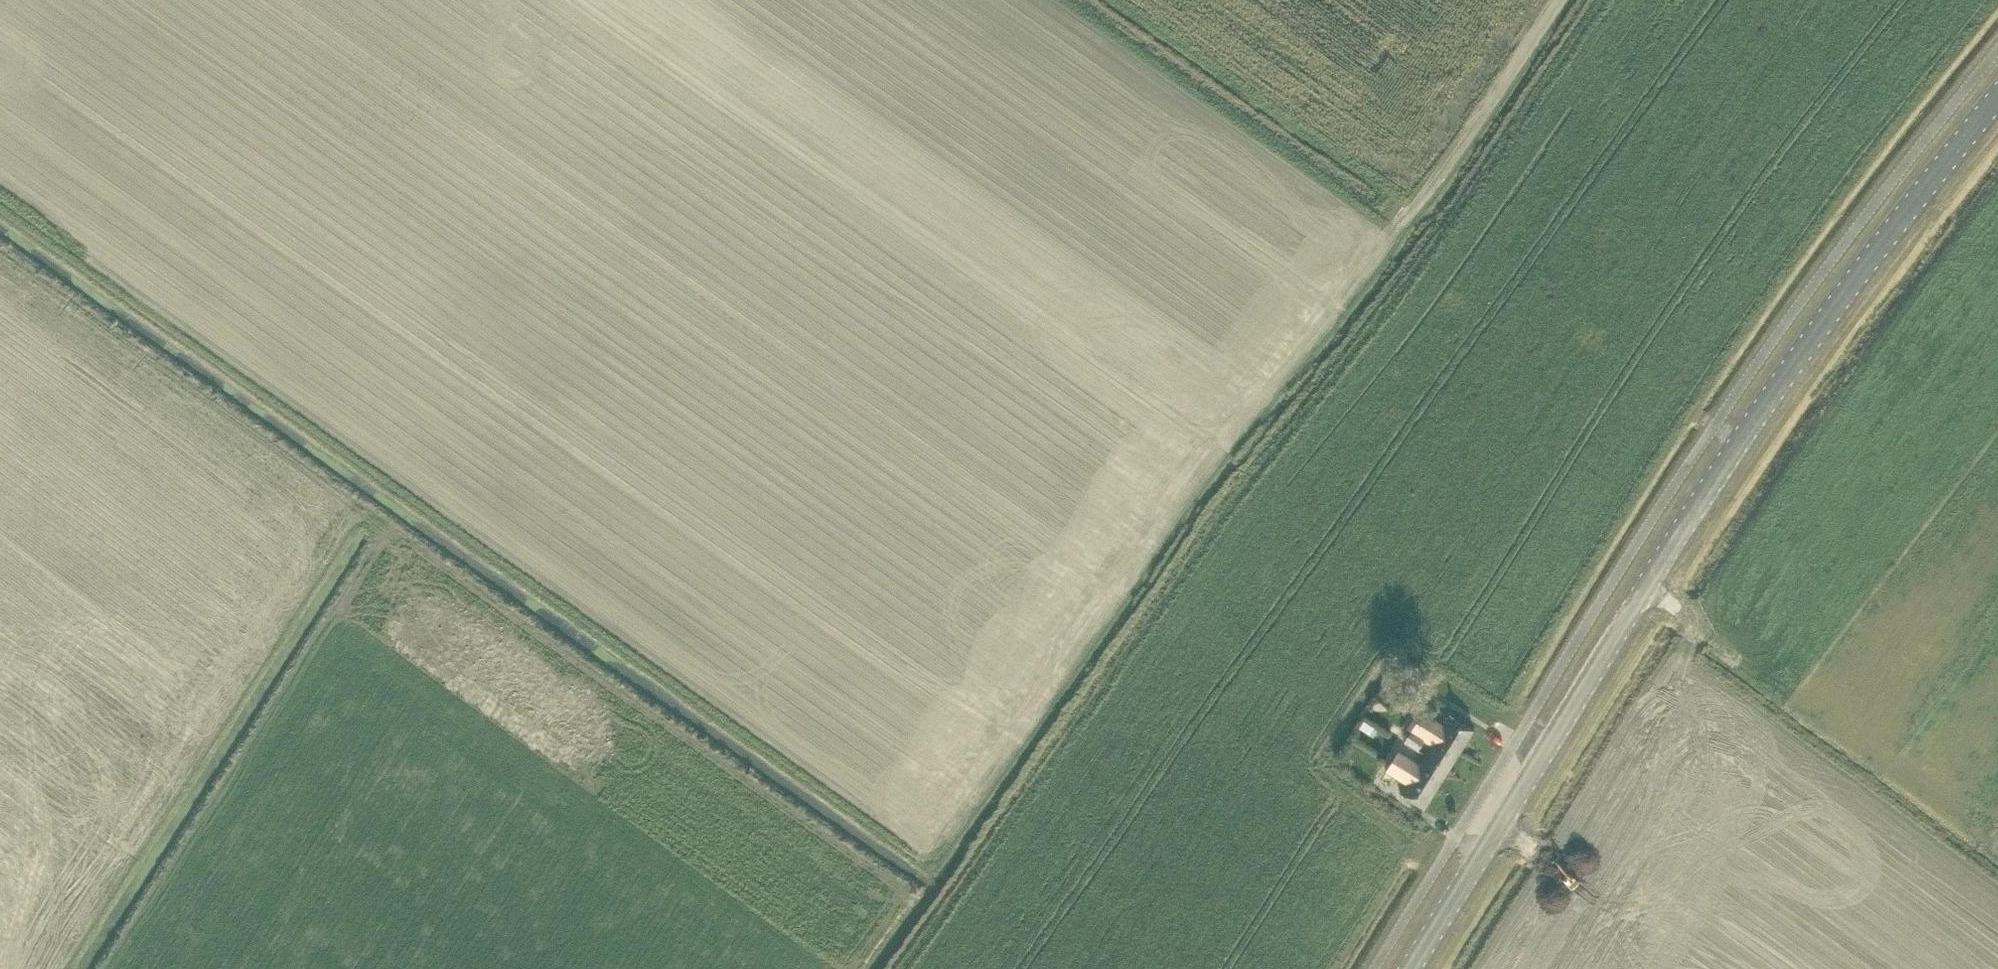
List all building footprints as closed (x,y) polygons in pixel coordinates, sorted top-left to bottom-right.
[(1406,682),(1404,681),(1403,682),(1401,682),(1400,683),(1399,683),(1398,684),(1397,686),(1397,687),(1396,688),(1396,690),(1396,691),(1397,692),(1397,694),(1398,695),(1399,696),(1400,697),(1401,697),(1403,698),(1404,698),(1406,698),(1407,697),(1408,697),(1410,696),(1411,695),(1411,694),(1412,692),(1412,691),(1412,690),(1412,688),(1412,687),(1411,686),(1411,684),(1410,683),(1408,683),(1407,682),(1406,682)] [(1449,716),(1443,726),(1422,713),(1416,722),(1460,750),(1473,731),(1449,716)] [(1378,729),(1364,719),(1359,726),(1373,736),(1378,729)] [(1416,722),(1410,733),(1430,746),(1424,755),(1448,770),(1460,750),(1416,722)] [(1424,755),(1418,765),(1397,752),(1391,762),(1436,790),(1448,770),(1424,755)] [(1385,772),(1406,785),(1399,795),(1423,809),(1436,790),(1391,762),(1385,772)]
